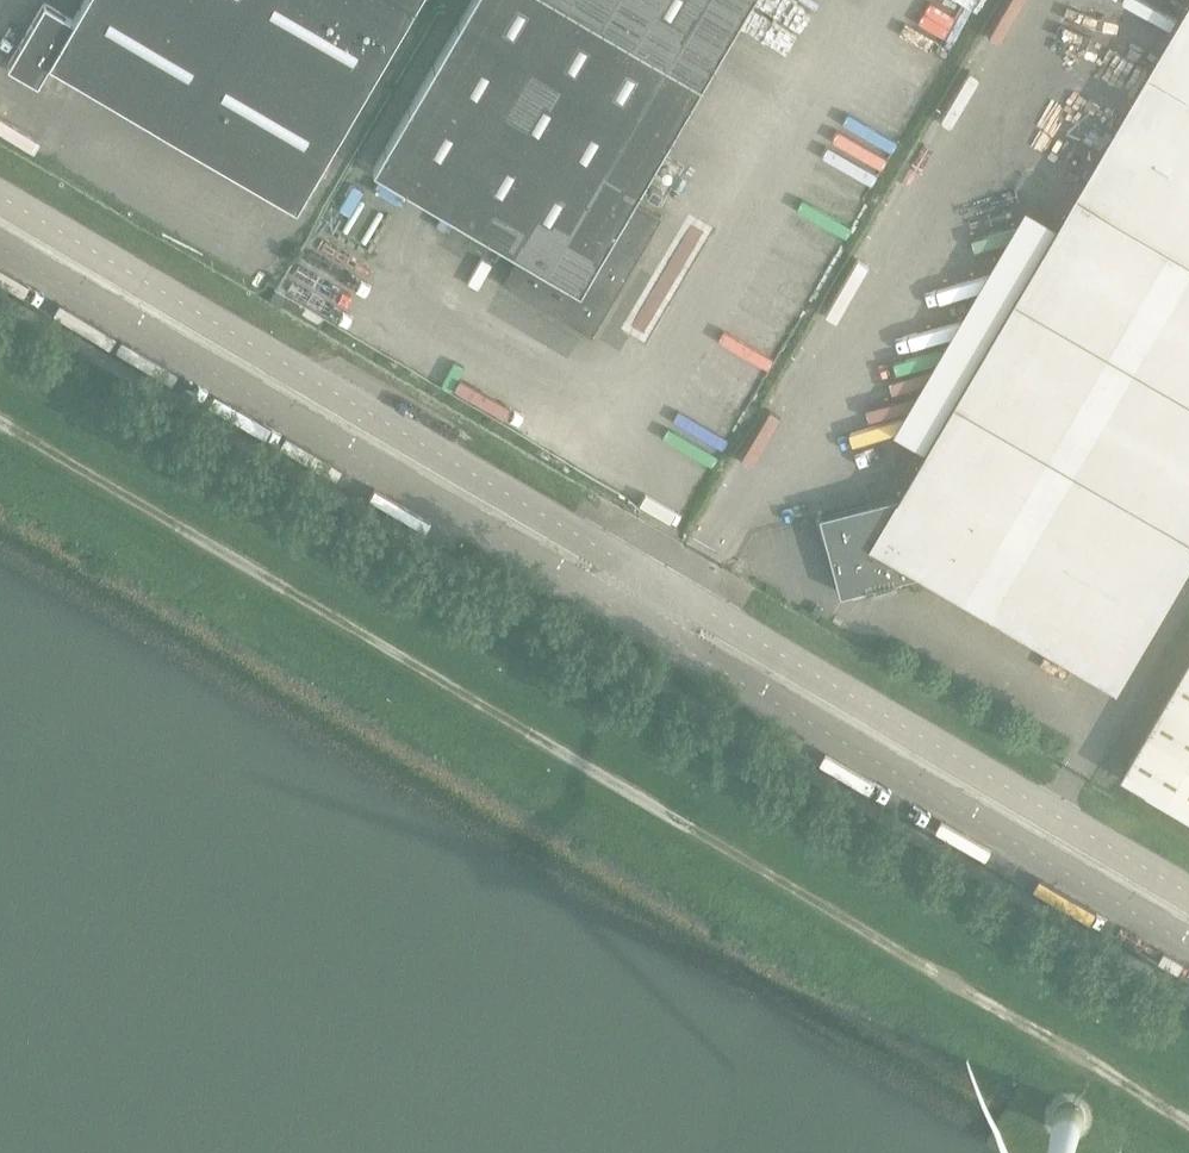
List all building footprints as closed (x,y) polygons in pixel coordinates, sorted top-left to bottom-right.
[(296,207),(417,0),(85,0),(73,20),(44,3),(8,65),(37,83),(49,63),(296,207)] [(440,208),(520,255),(503,283),(591,336),(661,217),(632,200),(749,0),(471,0),(373,169),(440,208)] [(1149,71),(1188,94),(1188,3),(1149,71)] [(1077,194),(1188,260),(1188,94),(1149,71),(1077,194)] [(823,514),(823,515),(843,593),(871,586),(896,580),(922,573),(936,581),(1119,688),(1122,683),(1188,569),(1188,260),(1077,194),(1060,223),(929,447),(927,451),(904,490),(901,494),(825,513),(823,514)] [(269,301),(280,307),(285,297),(275,291),(269,301)] [(1124,774),(1188,812),(1188,662),(1124,774)]
